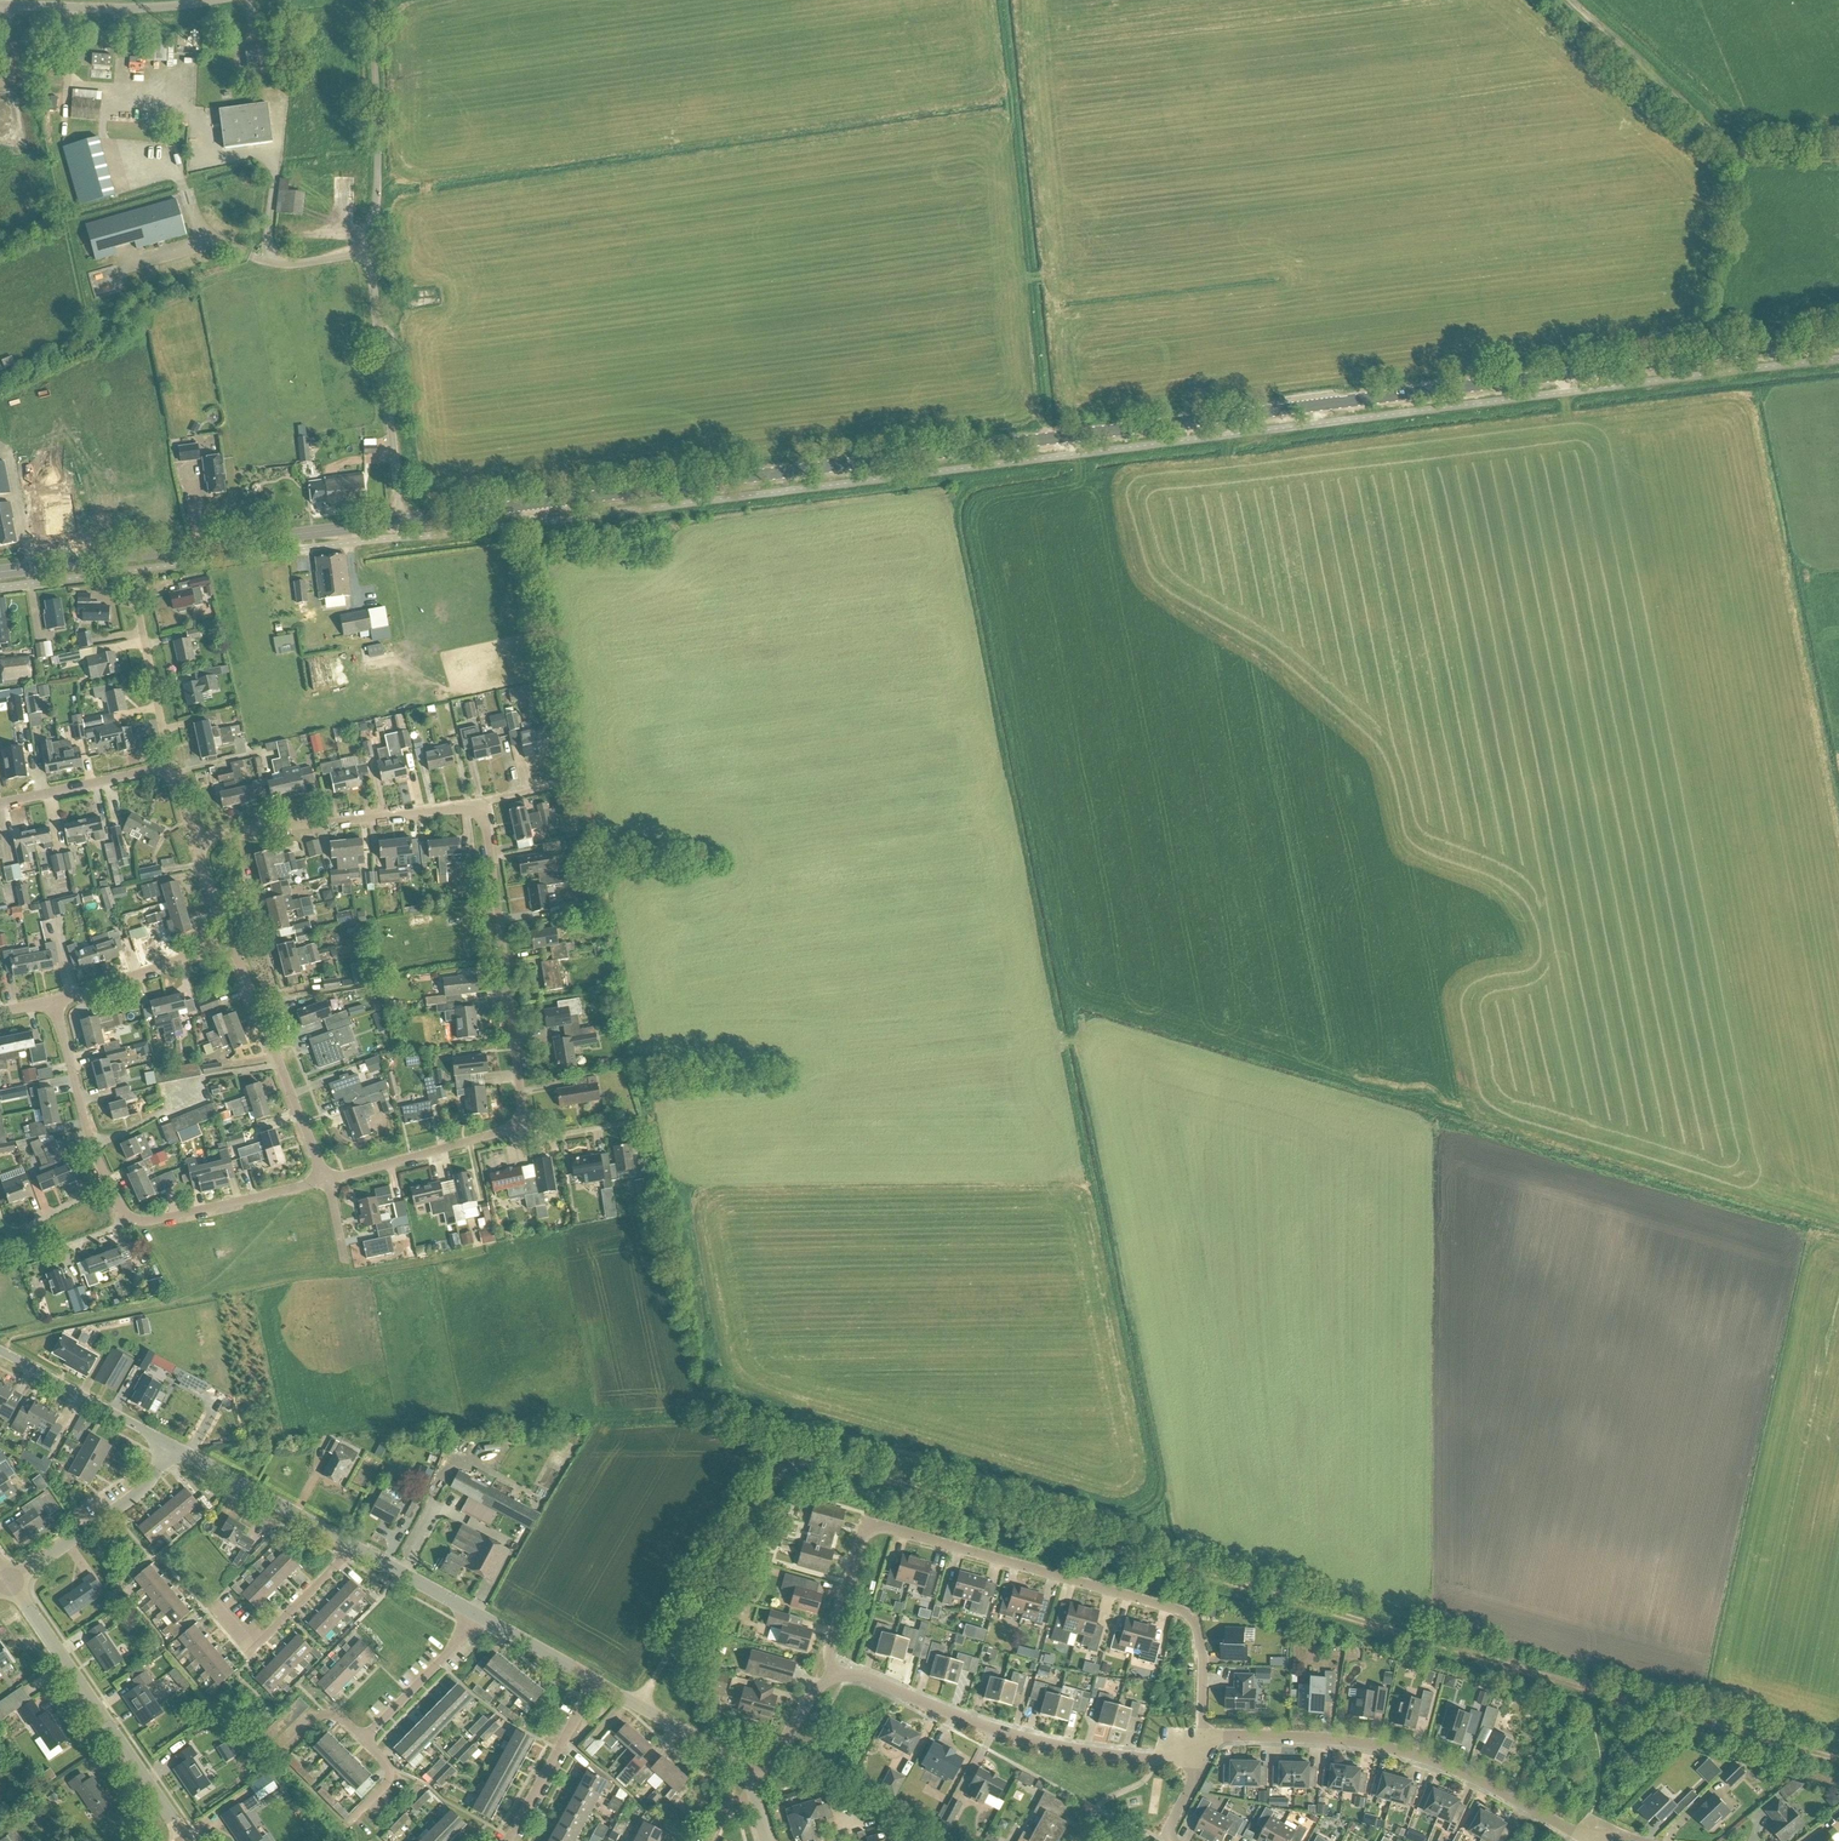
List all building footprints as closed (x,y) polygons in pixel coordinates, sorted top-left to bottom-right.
[(139,62),(167,63),(168,45),(139,44),(139,62)] [(251,72),(266,70),(263,48),(248,50),(251,72)] [(114,70),(114,59),(94,57),(94,68),(114,70)] [(71,119),(100,122),(103,93),(73,90),(71,119)] [(225,151),(274,144),(268,105),(219,112),(225,151)] [(147,120),(160,121),(160,109),(154,109),(154,114),(147,114),(147,120)] [(115,196),(99,138),(63,149),(79,207),(115,196)] [(305,195),(279,192),(277,214),(303,217),(305,195)] [(187,237),(177,201),(88,227),(98,262),(120,256),(118,249),(136,244),(138,251),(187,237)] [(12,357),(1,361),(5,369),(15,364),(12,357)] [(308,438),(298,439),(301,464),(310,463),(308,438)] [(182,462),(200,459),(198,445),(180,447),(182,462)] [(226,481),(223,456),(204,459),(207,483),(209,483),(210,494),(226,492),(225,481),(226,481)] [(11,494),(5,462),(0,463),(0,496),(11,494)] [(334,509),(367,506),(363,474),(326,478),(327,480),(311,482),(314,504),(331,503),(334,509)] [(32,487),(61,485),(61,475),(31,477),(32,487)] [(52,524),(54,535),(74,532),(72,520),(74,520),(70,498),(46,502),(50,524),(52,524)] [(13,505),(0,507),(0,548),(18,545),(13,521),(16,520),(13,505)] [(316,574),(320,600),(350,596),(348,581),(345,581),(344,573),(347,573),(345,555),(315,559),(317,574),(316,574)] [(204,587),(203,580),(189,583),(191,590),(171,595),(174,611),(178,610),(178,612),(179,613),(186,612),(187,610),(186,608),(194,606),(194,608),(204,605),(200,588),(204,587)] [(305,583),(295,584),(297,604),(307,603),(305,583)] [(91,595),(78,595),(78,610),(83,610),(83,622),(110,622),(110,607),(97,607),(98,604),(91,603),(91,595)] [(5,600),(0,600),(0,645),(5,644),(5,648),(11,648),(6,613),(7,613),(5,600)] [(65,628),(60,600),(46,602),(48,615),(45,615),(48,631),(65,628)] [(384,608),(341,616),(344,637),(388,628),(384,608)] [(92,630),(79,631),(81,646),(94,644),(92,630)] [(202,638),(200,630),(186,633),(188,640),(174,643),(179,664),(195,660),(190,640),(202,638)] [(43,644),(35,645),(37,659),(45,658),(43,644)] [(382,645),(367,648),(369,658),(384,655),(382,645)] [(79,652),(57,657),(59,665),(81,661),(79,652)] [(119,673),(114,653),(88,659),(92,679),(119,673)] [(29,657),(21,658),(0,660),(3,682),(32,678),(29,657)] [(194,674),(196,683),(184,686),(188,706),(204,703),(202,693),(217,690),(215,677),(222,676),(221,668),(194,674)] [(95,700),(101,699),(102,702),(106,704),(109,703),(111,715),(127,711),(123,691),(114,693),(112,685),(93,690),(95,700)] [(48,687),(38,688),(40,699),(50,697),(48,687)] [(526,700),(524,692),(510,695),(512,703),(526,700)] [(0,694),(0,703),(6,702),(6,699),(9,699),(13,724),(23,722),(19,697),(11,699),(10,693),(0,694)] [(38,697),(28,699),(31,715),(41,713),(38,697)] [(476,703),(478,711),(484,710),(482,701),(476,703)] [(465,705),(468,720),(477,718),(473,703),(465,705)] [(555,723),(551,705),(540,708),(544,725),(555,723)] [(436,712),(423,715),(425,723),(437,720),(436,712)] [(405,713),(397,714),(398,725),(406,724),(405,713)] [(517,714),(507,716),(511,732),(520,730),(517,714)] [(494,717),(497,730),(506,728),(504,715),(494,717)] [(102,717),(84,721),(84,725),(85,728),(103,724),(102,717)] [(384,732),(382,723),(381,720),(375,721),(378,734),(384,732)] [(115,725),(93,729),(96,744),(116,740),(119,752),(135,749),(131,729),(122,731),(120,723),(115,725)] [(209,723),(195,726),(198,743),(213,740),(220,738),(232,735),(231,728),(219,730),(219,727),(210,729),(209,723)] [(84,725),(74,727),(77,741),(86,739),(87,739),(85,731),(85,728),(84,725)] [(240,726),(231,728),(233,735),(241,734),(240,726)] [(489,757),(484,737),(480,738),(478,727),(461,731),(465,750),(473,749),(476,760),(489,757)] [(532,731),(538,756),(551,753),(545,728),(532,731)] [(333,730),(335,740),(342,738),(339,729),(333,730)] [(525,759),(538,756),(532,731),(519,734),(525,759)] [(408,732),(397,734),(401,751),(412,749),(408,732)] [(484,737),(489,757),(501,754),(497,734),(484,737)] [(232,735),(220,738),(221,746),(234,743),(232,735)] [(421,739),(413,741),(415,750),(423,748),(421,739)] [(213,740),(198,743),(202,760),(207,759),(216,757),(214,747),(213,740)] [(286,741),(277,743),(280,760),(283,772),(285,780),(288,794),(295,792),(296,796),(304,794),(303,790),(305,790),(304,785),(315,783),(312,769),(303,770),(300,771),(299,767),(291,769),(289,758),(290,758),(286,741)] [(46,774),(65,771),(62,757),(63,757),(60,744),(52,745),(51,742),(42,744),(45,760),(44,760),(46,774)] [(80,748),(72,750),(71,744),(69,742),(60,744),(63,757),(62,757),(65,771),(83,768),(80,748)] [(312,744),(314,755),(323,753),(321,742),(312,744)] [(370,742),(363,744),(366,758),(373,757),(370,742)] [(395,746),(387,748),(395,779),(407,776),(403,757),(397,758),(395,746)] [(450,746),(437,749),(442,768),(455,765),(450,746)] [(395,779),(387,748),(377,750),(380,762),(377,763),(382,782),(395,779)] [(442,768),(437,749),(424,752),(429,771),(442,768)] [(1,754),(6,783),(25,779),(20,751),(1,754)] [(280,760),(273,762),(275,773),(283,772),(280,760)] [(242,761),(231,764),(232,771),(240,805),(257,801),(256,796),(263,795),(260,782),(252,783),(253,787),(244,789),(240,769),(244,769),(242,761)] [(343,771),(342,763),(341,761),(321,766),(323,776),(330,775),(334,793),(347,790),(343,771)] [(343,771),(347,790),(360,787),(356,768),(343,771)] [(232,771),(217,774),(219,782),(224,781),(226,793),(220,794),(223,809),(240,805),(232,771)] [(268,780),(260,782),(263,795),(270,793),(271,798),(288,794),(285,780),(273,782),(268,783),(268,780)] [(511,811),(509,811),(513,827),(550,819),(548,811),(547,804),(537,806),(539,813),(527,816),(525,808),(524,808),(523,802),(510,805),(511,811)] [(564,804),(553,807),(555,816),(555,818),(560,817),(576,813),(574,805),(565,807),(564,804)] [(133,831),(142,835),(148,823),(131,814),(122,832),(130,836),(133,831)] [(561,818),(563,823),(563,825),(576,823),(574,814),(561,817),(561,818)] [(550,819),(513,827),(517,843),(533,839),(531,832),(543,829),(543,830),(552,828),(562,826),(560,817),(555,818),(550,819)] [(100,818),(82,822),(85,835),(94,833),(96,842),(105,840),(103,832),(100,818)] [(85,835),(82,822),(64,826),(68,845),(76,843),(77,846),(86,844),(85,835)] [(148,823),(142,835),(151,840),(148,845),(156,849),(165,831),(148,823)] [(120,827),(111,829),(120,868),(129,866),(120,827)] [(31,832),(34,846),(44,844),(45,850),(53,848),(49,829),(31,832)] [(31,832),(13,836),(17,856),(18,855),(20,865),(30,863),(28,854),(35,852),(34,846),(31,832)] [(399,841),(395,841),(399,879),(400,883),(409,882),(408,879),(407,869),(414,868),(412,852),(411,840),(406,840),(406,837),(399,837),(399,841)] [(387,871),(379,872),(380,881),(381,885),(399,883),(399,879),(395,841),(388,842),(388,841),(386,839),(381,840),(380,841),(380,843),(379,843),(381,859),(385,859),(387,871)] [(460,839),(444,841),(445,857),(446,864),(447,864),(453,864),(452,857),(461,856),(462,864),(470,863),(469,848),(461,849),(460,839)] [(350,880),(359,879),(358,864),(365,863),(364,856),(362,840),(346,842),(348,858),(350,880)] [(322,855),(318,841),(307,844),(311,858),(322,855)] [(444,841),(428,843),(428,845),(429,859),(439,858),(440,870),(438,870),(438,880),(439,885),(448,884),(448,881),(447,879),(446,869),(446,864),(445,857),(444,841)] [(331,872),(332,882),(332,890),(339,889),(338,881),(350,880),(348,858),(346,842),(330,844),(332,860),(337,859),(338,871),(331,872)] [(113,845),(105,846),(108,864),(117,862),(113,845)] [(428,845),(420,845),(422,865),(430,864),(429,859),(428,845)] [(270,852),(255,856),(259,871),(274,867),(274,868),(286,865),(286,864),(296,862),(295,862),(293,853),(284,855),(283,849),(271,852),(270,852)] [(72,853),(63,855),(67,872),(68,872),(69,877),(76,876),(75,870),(76,870),(72,853)] [(538,873),(539,880),(555,877),(551,853),(519,859),(522,875),(538,873)] [(62,855),(51,857),(55,875),(66,872),(62,855)] [(296,862),(286,864),(286,865),(289,873),(307,869),(305,860),(295,862),(296,862)] [(20,865),(12,866),(15,881),(23,880),(20,865)] [(7,883),(15,881),(12,866),(4,868),(7,883)] [(160,867),(139,871),(141,881),(162,877),(160,867)] [(270,885),(272,892),(290,888),(288,881),(278,883),(274,868),(274,867),(259,871),(262,887),(270,885)] [(447,869),(446,869),(447,879),(448,881),(457,881),(457,878),(456,868),(447,869)] [(372,873),(366,873),(367,885),(368,892),(375,891),(374,883),(373,873),(372,873)] [(555,877),(539,880),(541,887),(529,889),(533,913),(550,910),(546,887),(568,883),(567,875),(555,877)] [(164,895),(167,903),(182,899),(178,882),(162,887),(160,881),(126,891),(127,894),(128,894),(128,896),(140,893),(143,903),(164,895)] [(27,886),(15,888),(20,908),(22,908),(28,906),(31,906),(27,886)] [(113,897),(127,894),(126,891),(125,888),(112,891),(113,897)] [(290,888),(272,892),(274,899),(266,901),(270,917),(286,913),(297,910),(313,906),(311,898),(291,902),(290,896),(291,895),(290,888)] [(81,895),(83,904),(94,901),(92,893),(81,895)] [(75,907),(81,905),(79,895),(72,896),(75,907)] [(62,899),(52,901),(56,917),(66,914),(64,905),(62,899)] [(147,918),(150,926),(187,915),(182,899),(167,903),(169,911),(147,918)] [(49,902),(40,904),(45,923),(54,920),(49,902)] [(579,902),(558,906),(560,916),(580,912),(579,902)] [(313,906),(297,910),(299,919),(315,915),(313,906)] [(424,911),(423,907),(404,910),(405,915),(405,916),(424,913),(424,911)] [(21,910),(12,912),(13,920),(22,919),(21,910)] [(286,913),(270,917),(274,933),(290,929),(286,913)] [(342,914),(338,915),(340,924),(351,922),(349,914),(343,916),(342,914)] [(187,915),(150,926),(150,927),(153,926),(156,934),(165,932),(162,923),(172,921),(176,937),(192,932),(187,915)] [(351,922),(340,925),(341,929),(358,926),(357,920),(351,921),(351,922)] [(295,936),(311,932),(309,923),(293,927),(295,936)] [(550,947),(551,954),(567,951),(566,944),(558,945),(555,929),(531,933),(532,940),(532,942),(533,942),(534,949),(550,947)] [(93,940),(95,948),(100,963),(119,957),(118,953),(124,951),(117,931),(93,940)] [(311,932),(295,936),(297,943),(313,940),(311,932)] [(345,933),(336,936),(338,944),(347,941),(345,933)] [(39,948),(30,950),(29,950),(34,972),(54,969),(53,965),(59,964),(55,943),(46,945),(48,954),(40,955),(39,948)] [(277,947),(281,962),(309,956),(319,953),(317,944),(306,947),(306,948),(295,951),(293,943),(277,947)] [(566,945),(567,953),(574,951),(573,944),(566,945)] [(29,950),(30,950),(29,945),(26,946),(27,949),(13,951),(4,953),(8,973),(13,972),(14,976),(34,972),(29,950)] [(100,963),(95,948),(79,953),(76,945),(68,948),(74,967),(80,965),(81,969),(100,963)] [(567,951),(551,954),(552,961),(541,963),(546,992),(563,989),(558,961),(568,959),(567,951)] [(309,956),(281,962),(285,978),(301,974),(300,967),(330,960),(328,952),(320,954),(319,953),(309,956)] [(443,980),(445,997),(447,1004),(462,1002),(461,995),(478,993),(476,976),(443,980)] [(339,981),(323,983),(324,991),(340,989),(339,981)] [(187,1009),(186,1003),(184,995),(167,999),(175,1033),(181,1031),(183,1031),(178,1011),(187,1009)] [(215,997),(198,1003),(202,1014),(219,1007),(215,997)] [(175,1033),(167,999),(150,1003),(154,1017),(163,1015),(168,1035),(175,1033)] [(563,1025),(564,1033),(580,1030),(577,1015),(581,1015),(579,1000),(557,1003),(558,1009),(544,1011),(545,1019),(545,1021),(546,1021),(547,1028),(563,1025)] [(382,1001),(374,1003),(375,1011),(384,1009),(382,1001)] [(324,1020),(326,1027),(341,1022),(349,1019),(346,1012),(331,1017),(326,1002),(305,1009),(305,1008),(303,1009),(303,1010),(298,1011),(304,1027),(324,1020)] [(462,1002),(447,1004),(437,1005),(438,1015),(444,1014),(445,1023),(455,1022),(457,1040),(478,1037),(475,1008),(463,1010),(462,1002)] [(348,1010),(350,1018),(365,1013),(363,1006),(348,1010)] [(376,1024),(386,1021),(383,1013),(373,1016),(376,1024)] [(113,1021),(99,1025),(97,1017),(90,1019),(88,1019),(88,1020),(81,1022),(85,1036),(121,1026),(118,1014),(111,1016),(113,1021)] [(210,1043),(242,1030),(235,1014),(222,1019),(224,1025),(216,1028),(217,1031),(206,1035),(210,1043)] [(341,1022),(326,1027),(329,1034),(318,1038),(328,1065),(344,1060),(340,1048),(355,1043),(349,1027),(344,1029),(341,1022)] [(121,1026),(85,1036),(89,1050),(103,1046),(105,1045),(103,1038),(117,1034),(115,1028),(122,1026),(121,1026)] [(580,1030),(564,1033),(566,1040),(554,1042),(559,1070),(576,1068),(572,1047),(597,1043),(594,1027),(580,1030)] [(210,1043),(210,1045),(212,1050),(221,1046),(222,1049),(232,1045),(234,1051),(248,1046),(242,1030),(210,1043)] [(32,1033),(14,1037),(17,1052),(30,1049),(33,1065),(48,1062),(44,1044),(35,1046),(32,1033)] [(8,1069),(5,1055),(17,1052),(14,1037),(0,1040),(0,1071),(8,1069)] [(105,1055),(120,1051),(118,1042),(105,1045),(103,1046),(105,1055)] [(138,1048),(140,1057),(150,1055),(147,1045),(138,1048)] [(212,1050),(210,1045),(203,1048),(206,1056),(214,1053),(212,1050)] [(108,1059),(109,1063),(128,1058),(125,1050),(120,1051),(105,1055),(106,1060),(108,1059)] [(456,1084),(471,1082),(471,1075),(487,1073),(485,1056),(453,1060),(455,1077),(456,1084)] [(368,1070),(381,1065),(378,1057),(365,1062),(368,1070)] [(108,1059),(106,1060),(92,1064),(96,1078),(112,1074),(127,1070),(125,1063),(119,1065),(116,1064),(110,1065),(109,1063),(108,1059)] [(615,1061),(616,1069),(623,1068),(622,1060),(615,1061)] [(191,1065),(194,1078),(201,1077),(198,1064),(191,1065)] [(221,1064),(203,1067),(204,1075),(222,1072),(221,1064)] [(186,1079),(194,1078),(191,1065),(184,1066),(186,1079)] [(39,1077),(54,1075),(52,1066),(38,1067),(39,1077)] [(184,1066),(176,1068),(179,1081),(186,1079),(184,1066)] [(22,1071),(24,1083),(38,1080),(36,1068),(22,1071)] [(176,1068),(169,1069),(172,1082),(179,1081),(176,1068)] [(164,1084),(172,1082),(169,1069),(162,1071),(164,1084)] [(112,1074),(96,1078),(100,1092),(116,1088),(114,1080),(128,1077),(127,1070),(112,1074)] [(164,1084),(162,1071),(155,1072),(157,1085),(164,1084)] [(362,1089),(357,1075),(347,1079),(330,1085),(335,1101),(344,1098),(346,1105),(353,1102),(368,1097),(378,1094),(378,1093),(385,1090),(386,1091),(388,1090),(385,1081),(362,1089)] [(434,1076),(434,1077),(435,1084),(435,1085),(436,1085),(443,1084),(442,1075),(434,1076)] [(599,1101),(595,1077),(572,1080),(573,1088),(557,1090),(558,1097),(558,1100),(559,1100),(560,1107),(599,1101)] [(435,1090),(432,1078),(424,1080),(427,1092),(430,1102),(402,1108),(406,1125),(434,1118),(431,1107),(439,1105),(435,1090)] [(472,1089),(471,1082),(456,1084),(458,1098),(464,1098),(466,1116),(487,1113),(484,1088),(472,1089)] [(246,1088),(249,1097),(230,1103),(232,1111),(265,1100),(260,1084),(246,1088)] [(116,1090),(118,1097),(132,1093),(130,1086),(116,1090)] [(218,1086),(211,1088),(213,1095),(220,1093),(218,1086)] [(39,1096),(42,1109),(57,1106),(53,1088),(41,1091),(40,1087),(30,1089),(32,1098),(39,1096)] [(444,1087),(435,1089),(438,1102),(447,1100),(444,1087)] [(0,1093),(1,1099),(2,1102),(6,1101),(8,1101),(16,1099),(14,1089),(9,1090),(1,1092),(0,1092),(0,1093)] [(397,1089),(390,1091),(392,1098),(399,1096),(397,1089)] [(368,1097),(353,1102),(356,1109),(345,1113),(355,1141),(371,1135),(365,1119),(374,1115),(371,1105),(380,1101),(383,1110),(386,1117),(394,1114),(391,1107),(388,1098),(386,1091),(385,1090),(378,1093),(378,1094),(368,1097)] [(132,1093),(118,1097),(117,1097),(119,1103),(109,1106),(113,1121),(129,1117),(125,1102),(138,1099),(136,1092),(132,1093)] [(160,1101),(158,1095),(146,1099),(149,1105),(160,1101)] [(270,1117),(265,1100),(232,1111),(235,1118),(247,1114),(245,1107),(251,1105),(257,1121),(270,1117)] [(206,1107),(211,1119),(218,1116),(213,1104),(206,1107)] [(57,1106),(42,1109),(45,1122),(30,1125),(31,1127),(31,1131),(33,1138),(49,1135),(48,1127),(60,1124),(57,1106)] [(204,1122),(211,1119),(206,1107),(199,1110),(204,1122)] [(197,1125),(204,1122),(199,1110),(192,1113),(197,1125)] [(228,1112),(219,1114),(221,1123),(231,1120),(228,1112)] [(192,1113),(185,1115),(190,1127),(197,1125),(192,1113)] [(185,1115),(178,1118),(183,1130),(190,1127),(185,1115)] [(183,1130),(178,1118),(171,1121),(172,1123),(176,1133),(183,1130)] [(172,1123),(161,1128),(167,1143),(178,1138),(176,1133),(172,1123)] [(241,1155),(242,1159),(280,1147),(275,1131),(261,1135),(264,1144),(245,1150),(246,1153),(241,1155)] [(243,1133),(225,1139),(228,1148),(246,1143),(243,1133)] [(141,1154),(144,1161),(150,1158),(156,1155),(152,1147),(148,1149),(142,1136),(136,1139),(121,1145),(128,1160),(141,1154)] [(50,1165),(53,1172),(58,1186),(75,1179),(69,1166),(63,1168),(56,1150),(59,1149),(57,1141),(43,1147),(46,1154),(45,1154),(50,1165)] [(7,1144),(7,1143),(0,1144),(0,1154),(16,1151),(14,1142),(7,1144)] [(222,1163),(210,1166),(216,1190),(230,1187),(228,1181),(235,1179),(232,1168),(231,1163),(238,1161),(236,1152),(228,1154),(227,1149),(225,1144),(218,1146),(222,1163)] [(616,1164),(609,1166),(610,1174),(611,1182),(629,1179),(635,1178),(630,1146),(623,1147),(623,1146),(620,1147),(613,1148),(616,1164)] [(280,1147),(242,1159),(240,1160),(244,1172),(251,1170),(250,1165),(261,1161),(269,1159),(271,1168),(285,1164),(280,1147)] [(150,1158),(144,1161),(148,1169),(167,1160),(164,1153),(156,1156),(156,1155),(150,1158)] [(50,1165),(45,1154),(38,1157),(43,1168),(50,1165)] [(610,1174),(609,1166),(602,1167),(600,1155),(571,1160),(574,1177),(587,1175),(589,1184),(603,1182),(604,1191),(612,1189),(611,1182),(610,1174)] [(216,1190),(210,1166),(198,1169),(195,1158),(186,1160),(190,1175),(197,1174),(198,1177),(201,1194),(216,1190)] [(544,1195),(550,1194),(556,1193),(551,1159),(534,1161),(536,1177),(529,1179),(533,1195),(536,1208),(546,1206),(544,1195)] [(128,1176),(134,1189),(149,1183),(143,1169),(128,1176)] [(533,1195),(529,1179),(522,1181),(520,1169),(491,1175),(495,1192),(507,1189),(509,1197),(525,1195),(527,1209),(536,1208),(533,1195)] [(53,1172),(37,1179),(42,1192),(58,1186),(53,1172)] [(25,1173),(10,1179),(2,1181),(10,1204),(27,1198),(23,1186),(29,1184),(25,1173)] [(149,1183),(134,1189),(140,1203),(155,1196),(153,1190),(157,1188),(159,1193),(171,1188),(170,1184),(174,1182),(171,1173),(149,1183)] [(457,1193),(450,1194),(456,1223),(464,1221),(466,1221),(466,1220),(480,1217),(478,1208),(476,1202),(470,1173),(453,1177),(457,1193)] [(634,1182),(637,1201),(648,1199),(645,1180),(634,1182)] [(440,1183),(411,1189),(415,1206),(431,1202),(434,1215),(438,1214),(446,1212),(447,1219),(448,1226),(456,1224),(456,1223),(450,1194),(443,1196),(440,1183)] [(390,1187),(375,1190),(376,1198),(392,1195),(390,1187)] [(607,1195),(608,1215),(616,1215),(615,1194),(607,1195)] [(376,1198),(359,1202),(363,1216),(364,1224),(365,1227),(376,1225),(378,1232),(393,1229),(392,1221),(382,1223),(378,1207),(394,1204),(392,1195),(376,1198)] [(397,1220),(392,1221),(393,1229),(409,1226),(403,1202),(396,1203),(399,1213),(396,1214),(397,1220)] [(488,1204),(479,1206),(481,1213),(489,1211),(488,1204)] [(404,1227),(397,1229),(398,1233),(398,1236),(406,1234),(405,1233),(404,1227)] [(393,1229),(378,1232),(379,1239),(363,1243),(367,1259),(394,1253),(391,1237),(395,1236),(393,1229)] [(479,1233),(482,1245),(496,1242),(493,1229),(479,1233)] [(471,1233),(461,1235),(463,1247),(474,1245),(471,1233)] [(121,1249),(103,1255),(108,1270),(121,1265),(124,1275),(135,1271),(131,1259),(125,1261),(121,1249)] [(108,1270),(103,1255),(86,1262),(90,1274),(85,1276),(89,1288),(100,1284),(96,1274),(108,1270)] [(66,1281),(62,1270),(47,1276),(54,1296),(73,1289),(75,1288),(72,1279),(66,1281)] [(134,1275),(138,1286),(146,1283),(142,1272),(134,1275)] [(155,1281),(146,1284),(150,1300),(160,1297),(155,1281)] [(83,1288),(69,1293),(76,1311),(89,1306),(83,1288)] [(95,1291),(90,1293),(92,1301),(98,1299),(95,1291)] [(137,1318),(140,1334),(152,1332),(149,1316),(137,1318)] [(79,1331),(75,1339),(84,1344),(88,1336),(79,1331)] [(78,1342),(65,1334),(55,1352),(67,1359),(67,1360),(73,1364),(71,1368),(86,1377),(98,1356),(85,1349),(86,1347),(78,1342)] [(116,1392),(133,1360),(112,1349),(95,1381),(116,1392)] [(143,1350),(134,1367),(145,1372),(152,1360),(156,1362),(158,1357),(143,1350)] [(186,1372),(181,1382),(198,1391),(203,1381),(186,1372)] [(162,1387),(142,1377),(138,1384),(141,1385),(131,1402),(148,1412),(162,1387)] [(1,1385),(0,1388),(0,1417),(7,1421),(16,1405),(9,1401),(14,1392),(1,1385)] [(36,1430),(47,1410),(35,1403),(29,1413),(23,1409),(11,1429),(23,1436),(29,1426),(36,1430)] [(47,1410),(36,1430),(43,1434),(38,1443),(50,1450),(52,1446),(61,1430),(54,1426),(59,1417),(47,1410)] [(86,1421),(80,1417),(76,1423),(83,1427),(86,1421)] [(83,1448),(104,1459),(112,1447),(90,1435),(83,1448)] [(339,1443),(331,1439),(325,1451),(333,1455),(323,1476),(338,1484),(350,1461),(353,1462),(358,1453),(339,1443)] [(383,1439),(379,1447),(386,1450),(390,1442),(383,1439)] [(97,1472),(104,1459),(83,1448),(76,1460),(97,1472)] [(42,1461),(37,1469),(45,1474),(51,1464),(52,1462),(44,1457),(42,1461)] [(97,1472),(76,1460),(69,1473),(90,1485),(97,1472)] [(6,1461),(0,1465),(0,1498),(5,1494),(7,1498),(16,1492),(8,1480),(15,1475),(6,1461)] [(416,1480),(428,1485),(433,1472),(421,1467),(418,1475),(416,1480)] [(531,1530),(539,1514),(508,1498),(471,1478),(459,1472),(451,1488),(469,1497),(479,1503),(531,1530)] [(198,1504),(186,1489),(174,1499),(192,1521),(194,1519),(189,1513),(196,1507),(204,1517),(208,1513),(200,1502),(198,1504)] [(59,1510),(48,1494),(39,1500),(37,1498),(22,1509),(27,1516),(9,1528),(19,1542),(34,1531),(37,1534),(46,1528),(38,1516),(45,1511),(49,1517),(59,1510)] [(794,1506),(805,1509),(808,1497),(797,1494),(794,1506)] [(469,1497),(461,1512),(471,1517),(479,1503),(469,1497)] [(174,1499),(162,1509),(180,1530),(182,1529),(177,1523),(184,1517),(189,1523),(192,1521),(174,1499)] [(390,1505),(379,1499),(370,1514),(392,1526),(399,1513),(408,1518),(416,1504),(409,1500),(406,1506),(394,1499),(390,1505)] [(811,1525),(808,1534),(833,1541),(837,1526),(841,1527),(845,1512),(815,1503),(808,1524),(811,1525)] [(177,1532),(180,1530),(162,1509),(150,1518),(168,1540),(170,1538),(165,1532),(173,1527),(177,1532)] [(778,1526),(789,1529),(792,1519),(784,1517),(778,1526)] [(168,1540),(150,1518),(138,1528),(151,1544),(154,1542),(161,1536),(166,1542),(168,1540)] [(246,1528),(229,1518),(223,1530),(224,1531),(221,1538),(235,1546),(236,1544),(249,1552),(254,1542),(242,1535),(246,1528)] [(450,1551),(441,1570),(455,1578),(462,1567),(492,1583),(509,1550),(462,1525),(452,1545),(470,1554),(467,1560),(450,1551)] [(789,1529),(778,1526),(773,1535),(787,1539),(789,1529)] [(833,1541),(808,1534),(805,1544),(803,1543),(797,1565),(828,1573),(832,1558),(828,1557),(833,1541)] [(150,1546),(148,1548),(152,1553),(157,1549),(152,1544),(150,1546)] [(236,1558),(245,1563),(251,1557),(241,1551),(236,1558)] [(271,1554),(269,1557),(289,1576),(300,1565),(285,1551),(276,1560),(271,1554)] [(762,1551),(759,1562),(771,1565),(773,1554),(762,1551)] [(903,1581),(910,1584),(917,1560),(903,1556),(898,1572),(890,1569),(885,1586),(900,1590),(903,1581)] [(260,1565),(258,1568),(278,1587),(289,1576),(269,1557),(267,1559),(272,1564),(265,1571),(260,1565)] [(917,1560),(910,1584),(924,1587),(921,1596),(930,1598),(936,1576),(928,1573),(931,1564),(917,1560)] [(143,1589),(137,1593),(139,1596),(160,1577),(150,1566),(134,1579),(143,1589)] [(249,1576),(247,1579),(267,1598),(278,1587),(258,1568),(256,1570),(261,1575),(255,1582),(249,1576)] [(953,1596),(966,1600),(973,1576),(960,1572),(955,1587),(947,1585),(942,1604),(950,1606),(953,1596)] [(100,1586),(92,1574),(83,1581),(85,1584),(59,1601),(70,1617),(98,1598),(93,1591),(100,1586)] [(807,1580),(785,1574),(781,1589),(794,1593),(790,1606),(816,1614),(822,1594),(804,1589),(807,1580)] [(973,1576),(966,1600),(978,1603),(976,1613),(984,1616),(989,1597),(981,1595),(986,1580),(973,1576)] [(147,1605),(149,1608),(170,1589),(160,1577),(139,1596),(140,1598),(146,1593),(152,1600),(147,1605)] [(267,1598),(247,1579),(245,1580),(251,1586),(244,1592),(235,1584),(231,1588),(241,1598),(242,1596),(256,1609),(267,1598)] [(340,1592),(360,1611),(362,1609),(357,1604),(363,1597),(372,1606),(376,1602),(367,1592),(365,1594),(351,1580),(340,1592)] [(735,1591),(745,1597),(748,1591),(739,1585),(738,1585),(735,1590),(735,1591)] [(1014,1611),(1022,1614),(1029,1592),(1014,1588),(1010,1602),(1003,1600),(999,1614),(1012,1618),(1014,1611)] [(180,1601),(170,1589),(149,1608),(150,1610),(156,1605),(162,1612),(156,1617),(159,1619),(180,1601)] [(340,1592),(329,1603),(350,1622),(351,1621),(351,1620),(346,1615),(353,1608),(358,1614),(360,1611),(340,1592)] [(1029,1592),(1022,1614),(1020,1621),(1041,1627),(1045,1613),(1038,1611),(1042,1596),(1029,1592)] [(885,1594),(878,1593),(876,1601),(883,1603),(885,1594)] [(167,1636),(170,1633),(175,1639),(184,1630),(178,1623),(190,1613),(180,1601),(159,1619),(160,1621),(166,1616),(172,1623),(163,1631),(167,1636)] [(329,1603),(319,1614),(339,1633),(341,1631),(335,1626),(342,1619),(347,1625),(348,1624),(350,1622),(329,1603)] [(1070,1632),(1077,1633),(1084,1609),(1078,1607),(1078,1606),(1070,1604),(1066,1617),(1058,1615),(1051,1640),(1060,1643),(1061,1640),(1068,1642),(1070,1632)] [(934,1606),(931,1618),(938,1620),(941,1608),(934,1606)] [(1084,1609),(1077,1633),(1084,1635),(1081,1645),(1088,1647),(1087,1650),(1096,1653),(1103,1627),(1095,1625),(1099,1611),(1091,1609),(1090,1611),(1084,1609)] [(789,1616),(771,1611),(767,1625),(782,1629),(778,1643),(806,1651),(812,1631),(786,1624),(789,1616)] [(339,1633),(319,1614),(308,1625),(323,1639),(331,1630),(337,1636),(339,1633)] [(1126,1647),(1133,1649),(1140,1625),(1133,1623),(1134,1621),(1126,1619),(1122,1633),(1115,1631),(1110,1649),(1124,1653),(1126,1647)] [(720,1622),(717,1631),(726,1633),(728,1624),(720,1622)] [(875,1654),(889,1658),(895,1637),(888,1635),(891,1627),(877,1623),(873,1638),(880,1640),(876,1653),(875,1653),(875,1654)] [(107,1632),(101,1625),(89,1633),(94,1640),(88,1644),(107,1672),(123,1661),(104,1634),(107,1632)] [(181,1653),(183,1655),(204,1637),(194,1625),(178,1639),(187,1648),(181,1653)] [(1140,1625),(1133,1649),(1141,1651),(1138,1660),(1154,1665),(1160,1644),(1151,1641),(1155,1627),(1147,1625),(1147,1627),(1140,1625)] [(895,1637),(889,1658),(903,1662),(903,1661),(902,1661),(906,1647),(914,1649),(914,1647),(919,1632),(904,1628),(901,1639),(895,1637)] [(1245,1629),(1226,1628),(1226,1645),(1222,1645),(1222,1661),(1248,1661),(1249,1646),(1245,1645),(1245,1629)] [(919,1632),(914,1647),(921,1649),(924,1638),(926,1634),(919,1632)] [(287,1646),(307,1666),(309,1664),(304,1659),(310,1652),(319,1661),(323,1656),(314,1647),(312,1649),(298,1635),(287,1646)] [(191,1665),(193,1667),(214,1649),(204,1637),(183,1655),(185,1658),(190,1653),(196,1660),(191,1665)] [(921,1649),(918,1658),(927,1661),(932,1644),(930,1643),(931,1639),(924,1638),(921,1649)] [(344,1646),(364,1666),(375,1655),(360,1640),(352,1649),(346,1644),(344,1646)] [(0,1643),(0,1672),(14,1662),(0,1643)] [(929,1677),(943,1681),(949,1660),(942,1658),(946,1647),(932,1643),(932,1644),(927,1661),(934,1663),(930,1676),(929,1676),(929,1677)] [(305,1669),(307,1666),(287,1646),(276,1658),(296,1677),(298,1675),(293,1670),(299,1663),(305,1669)] [(335,1655),(333,1657),(353,1677),(364,1666),(344,1646),(342,1648),(347,1653),(341,1660),(335,1655)] [(984,1647),(982,1653),(990,1656),(992,1649),(984,1647)] [(224,1661),(214,1649),(193,1667),(194,1669),(200,1664),(206,1672),(200,1676),(203,1679),(224,1661)] [(1030,1650),(1028,1658),(1037,1661),(1040,1652),(1030,1650)] [(784,1660),(752,1651),(748,1661),(754,1663),(751,1674),(789,1685),(793,1672),(785,1670),(782,1665),(784,1660)] [(949,1660),(943,1681),(957,1685),(957,1684),(956,1684),(960,1670),(967,1672),(972,1657),(958,1653),(955,1662),(949,1660)] [(496,1655),(490,1661),(484,1657),(474,1669),(480,1674),(484,1670),(495,1680),(509,1663),(502,1657),(501,1658),(496,1655)] [(1044,1656),(1042,1662),(1053,1665),(1054,1659),(1044,1656)] [(325,1666),(323,1668),(343,1688),(353,1677),(333,1657),(331,1659),(337,1665),(330,1671),(325,1666)] [(276,1658),(265,1669),(286,1688),(288,1686),(282,1681),(289,1674),(294,1680),(296,1677),(276,1658)] [(224,1661),(203,1679),(204,1681),(210,1676),(216,1683),(207,1691),(211,1696),(221,1687),(219,1685),(234,1673),(224,1661)] [(495,1680),(507,1689),(521,1673),(513,1667),(512,1668),(508,1665),(509,1663),(495,1680)] [(1102,1664),(1100,1673),(1107,1674),(1110,1666),(1102,1664)] [(1047,1678),(1050,1668),(1040,1665),(1037,1675),(1047,1678)] [(343,1688),(323,1668),(321,1670),(326,1676),(320,1682),(314,1677),(310,1681),(316,1688),(318,1686),(332,1699),(343,1688)] [(983,1698),(997,1702),(1003,1682),(997,1680),(999,1671),(985,1668),(981,1682),(988,1684),(985,1698),(983,1698)] [(1257,1668),(1257,1680),(1272,1680),(1272,1668),(1257,1668)] [(286,1688),(265,1669),(255,1680),(270,1694),(278,1685),(284,1690),(286,1688)] [(125,1697),(133,1709),(144,1726),(162,1713),(144,1687),(152,1682),(146,1672),(134,1681),(139,1688),(125,1697)] [(1003,1682),(997,1702),(1011,1706),(1012,1706),(1011,1705),(1014,1692),(1022,1694),(1027,1676),(1013,1672),(1010,1684),(1003,1682)] [(1385,1672),(1383,1684),(1391,1685),(1392,1673),(1385,1672)] [(507,1689),(519,1699),(532,1682),(525,1676),(524,1677),(520,1674),(521,1673),(507,1689)] [(1326,1679),(1312,1678),(1311,1687),(1301,1686),(1300,1709),(1310,1709),(1310,1713),(1324,1714),(1325,1699),(1335,1699),(1336,1674),(1326,1673),(1326,1679)] [(1254,1676),(1236,1675),(1235,1689),(1228,1689),(1227,1710),(1255,1711),(1256,1690),(1254,1690),(1254,1676)] [(1096,1678),(1092,1693),(1096,1694),(1100,1680),(1096,1678)] [(531,1708),(544,1692),(537,1686),(535,1687),(531,1684),(532,1682),(519,1699),(531,1708)] [(1039,1714),(1053,1718),(1059,1697),(1047,1694),(1049,1685),(1041,1683),(1037,1698),(1044,1700),(1041,1714),(1040,1713),(1039,1714)] [(472,1699),(457,1684),(450,1691),(451,1692),(448,1696),(447,1695),(446,1695),(462,1710),(472,1699)] [(481,1697),(485,1692),(476,1685),(473,1690),(481,1697)] [(776,1697),(752,1690),(744,1688),(738,1711),(770,1720),(776,1697)] [(1059,1697),(1053,1718),(1067,1722),(1068,1721),(1067,1721),(1070,1707),(1078,1709),(1081,1698),(1083,1692),(1069,1688),(1066,1699),(1059,1697)] [(1388,1689),(1381,1689),(1378,1691),(1365,1689),(1365,1691),(1359,1691),(1358,1699),(1354,1698),(1352,1715),(1374,1719),(1375,1711),(1378,1709),(1384,1710),(1388,1689)] [(1434,1693),(1424,1691),(1422,1701),(1402,1696),(1396,1724),(1416,1729),(1419,1715),(1422,1714),(1429,1715),(1434,1693)] [(1477,1703),(1486,1706),(1490,1694),(1481,1691),(1477,1703)] [(485,1692),(481,1697),(490,1704),(493,1698),(485,1692)] [(1083,1692),(1081,1698),(1088,1700),(1089,1700),(1091,1694),(1083,1692)] [(1097,1723),(1111,1727),(1117,1707),(1111,1705),(1113,1697),(1099,1693),(1095,1707),(1102,1710),(1098,1723),(1097,1723)] [(451,1721),(462,1710),(446,1695),(440,1702),(441,1703),(437,1707),(436,1705),(436,1706),(451,1721)] [(295,1703),(304,1712),(309,1708),(300,1698),(295,1703)] [(37,1708),(32,1702),(19,1710),(29,1725),(32,1724),(51,1751),(66,1741),(47,1713),(42,1716),(37,1708)] [(1117,1707),(1111,1727),(1125,1731),(1124,1730),(1128,1717),(1136,1719),(1140,1704),(1132,1702),(1129,1710),(1117,1707)] [(300,1717),(304,1712),(295,1703),(290,1708),(300,1717)] [(505,1715),(509,1710),(501,1704),(497,1709),(505,1715)] [(425,1716),(425,1717),(440,1731),(451,1721),(436,1706),(429,1712),(430,1714),(427,1717),(425,1716)] [(1482,1727),(1493,1731),(1500,1710),(1488,1706),(1482,1727)] [(295,1722),(300,1717),(290,1708),(285,1712),(295,1722)] [(1476,1732),(1482,1713),(1472,1711),(1471,1715),(1449,1708),(1443,1727),(1451,1729),(1448,1739),(1462,1744),(1466,1731),(1468,1730),(1476,1732)] [(509,1710),(505,1715),(514,1722),(518,1717),(509,1710)] [(285,1712),(280,1717),(290,1727),(295,1722),(285,1712)] [(476,1724),(481,1728),(488,1721),(484,1716),(476,1724)] [(285,1732),(290,1727),(280,1717),(276,1722),(285,1732)] [(415,1727),(414,1727),(430,1742),(440,1731),(425,1717),(419,1723),(420,1724),(416,1728),(415,1727)] [(919,1736),(890,1720),(885,1730),(883,1729),(880,1736),(881,1737),(880,1738),(909,1754),(919,1736)] [(280,1736),(285,1732),(276,1722),(271,1727),(280,1736)] [(488,1730),(493,1735),(501,1727),(496,1723),(488,1730)] [(481,1728),(476,1724),(469,1731),(474,1736),(481,1728)] [(618,1741),(627,1749),(639,1736),(626,1724),(616,1736),(610,1731),(602,1741),(605,1744),(611,1749),(618,1741)] [(271,1727),(266,1732),(275,1741),(280,1736),(271,1727)] [(404,1738),(419,1753),(430,1742),(414,1727),(408,1734),(409,1735),(405,1739),(404,1738)] [(493,1735),(488,1730),(481,1738),(486,1743),(493,1735)] [(532,1746),(531,1745),(534,1740),(516,1730),(509,1744),(528,1754),(532,1746)] [(1514,1742),(1493,1731),(1482,1753),(1496,1760),(1497,1758),(1504,1762),(1514,1742)] [(275,1741),(266,1732),(261,1736),(271,1746),(275,1741)] [(333,1737),(331,1738),(327,1734),(313,1748),(324,1759),(338,1745),(339,1744),(333,1737)] [(617,1778),(626,1786),(647,1763),(641,1759),(652,1747),(639,1736),(627,1749),(636,1757),(629,1765),(617,1778)] [(455,1745),(460,1750),(467,1742),(462,1737),(455,1745)] [(592,1758),(605,1744),(602,1741),(595,1741),(591,1737),(581,1747),(592,1758)] [(419,1753),(404,1738),(398,1745),(399,1746),(394,1750),(409,1764),(419,1753)] [(227,1760),(236,1754),(227,1740),(218,1745),(227,1760)] [(509,1744),(502,1757),(520,1767),(525,1759),(523,1758),(526,1753),(528,1754),(509,1744)] [(925,1769),(945,1781),(947,1778),(952,1780),(963,1760),(954,1755),(955,1753),(943,1746),(942,1748),(933,1744),(922,1764),(926,1767),(925,1769)] [(343,1748),(342,1749),(338,1745),(324,1759),(335,1770),(349,1756),(350,1755),(343,1748)] [(460,1750),(455,1745),(448,1753),(452,1757),(460,1750)] [(466,1752),(471,1757),(479,1749),(474,1745),(466,1752)] [(197,1755),(191,1746),(176,1756),(182,1765),(174,1770),(193,1797),(210,1785),(192,1758),(197,1755)] [(471,1757),(466,1752),(459,1760),(464,1765),(471,1757)] [(353,1760),(349,1756),(335,1770),(345,1780),(359,1766),(360,1766),(361,1765),(354,1758),(353,1760)] [(502,1757),(494,1770),(513,1780),(518,1772),(516,1771),(519,1767),(520,1767),(502,1757)] [(655,1773),(663,1781),(675,1768),(662,1757),(652,1768),(647,1763),(626,1786),(627,1787),(628,1785),(635,1791),(639,1785),(641,1787),(646,1781),(647,1781),(655,1773)] [(434,1767),(439,1772),(446,1764),(441,1759),(434,1767)] [(1232,1786),(1246,1786),(1247,1759),(1246,1759),(1236,1759),(1236,1762),(1232,1762),(1232,1768),(1224,1768),(1224,1785),(1232,1785),(1232,1786)] [(1247,1759),(1246,1786),(1260,1786),(1268,1786),(1268,1769),(1261,1769),(1261,1763),(1257,1763),(1257,1760),(1247,1760),(1247,1759)] [(1709,1784),(1718,1776),(1722,1772),(1717,1767),(1710,1759),(1703,1765),(1709,1771),(1702,1777),(1709,1784)] [(1281,1787),(1295,1787),(1296,1760),(1295,1760),(1295,1761),(1285,1761),(1285,1763),(1281,1763),(1281,1769),(1274,1769),(1273,1786),(1281,1787)] [(1296,1760),(1295,1787),(1309,1788),(1309,1787),(1317,1787),(1317,1770),(1310,1770),(1310,1764),(1306,1764),(1306,1761),(1296,1761),(1296,1760)] [(1330,1789),(1344,1791),(1348,1764),(1347,1764),(1347,1765),(1337,1763),(1337,1766),(1333,1766),(1332,1772),(1325,1770),(1322,1788),(1330,1789)] [(1732,1787),(1746,1774),(1735,1763),(1721,1776),(1732,1787)] [(1348,1764),(1344,1791),(1358,1793),(1366,1794),(1368,1776),(1360,1775),(1361,1770),(1357,1769),(1358,1766),(1348,1765),(1348,1764)] [(363,1770),(360,1766),(359,1766),(345,1780),(356,1791),(371,1776),(365,1769),(363,1770)] [(304,1779),(309,1774),(301,1767),(296,1772),(304,1779)] [(439,1772),(434,1767),(426,1775),(431,1779),(439,1772)] [(444,1775),(449,1779),(457,1772),(452,1767),(444,1775)] [(675,1768),(663,1781),(672,1789),(665,1797),(685,1815),(691,1809),(681,1800),(689,1790),(683,1785),(688,1780),(675,1768)] [(997,1799),(1006,1783),(979,1768),(970,1785),(971,1785),(966,1795),(983,1804),(988,1794),(997,1799)] [(494,1770),(487,1783),(504,1793),(506,1794),(510,1785),(509,1785),(512,1780),(513,1781),(513,1780),(494,1770)] [(894,1796),(904,1778),(890,1770),(881,1788),(894,1796)] [(599,1796),(604,1787),(609,1790),(612,1785),(587,1771),(579,1785),(599,1796)] [(1030,1788),(1034,1779),(1021,1772),(1016,1781),(1030,1788)] [(257,1783),(250,1788),(255,1795),(261,1803),(264,1808),(271,1803),(285,1794),(271,1773),(257,1783)] [(1378,1797),(1392,1801),(1399,1775),(1389,1773),(1388,1775),(1384,1774),(1383,1780),(1376,1778),(1371,1795),(1378,1797)] [(87,1782),(82,1774),(69,1783),(75,1791),(77,1790),(96,1817),(111,1807),(92,1779),(87,1782)] [(309,1774),(304,1779),(311,1787),(316,1782),(309,1774)] [(449,1779),(444,1775),(437,1782),(442,1787),(449,1779)] [(1399,1775),(1392,1801),(1406,1805),(1406,1804),(1413,1806),(1418,1790),(1410,1787),(1412,1782),(1408,1781),(1409,1778),(1399,1775),(1400,1775),(1399,1775)] [(1788,1784),(1796,1792),(1805,1784),(1793,1780),(1788,1784)] [(1038,1781),(1034,1788),(1041,1791),(1045,1784),(1038,1781)] [(1205,1782),(1199,1793),(1208,1794),(1213,1786),(1205,1782)] [(487,1783),(480,1797),(498,1807),(503,1799),(502,1798),(504,1793),(487,1783)] [(592,1809),(599,1796),(579,1785),(572,1798),(592,1809)] [(325,1801),(330,1796),(323,1788),(317,1793),(325,1801)] [(1425,1811),(1439,1817),(1449,1792),(1448,1792),(1439,1789),(1438,1791),(1435,1790),(1432,1795),(1425,1792),(1418,1808),(1425,1811)] [(1693,1791),(1682,1802),(1687,1807),(1698,1796),(1693,1791)] [(1260,1792),(1260,1801),(1269,1802),(1269,1799),(1269,1792),(1260,1792)] [(1439,1817),(1451,1823),(1448,1831),(1455,1834),(1466,1809),(1459,1806),(1461,1801),(1457,1799),(1458,1797),(1449,1793),(1449,1792),(1439,1817)] [(1661,1822),(1677,1806),(1671,1800),(1669,1802),(1659,1792),(1654,1797),(1652,1795),(1644,1804),(1646,1806),(1639,1812),(1649,1822),(1656,1816),(1661,1822)] [(54,1793),(50,1796),(53,1802),(58,1800),(54,1793)] [(419,1800),(424,1805),(431,1798),(427,1793),(419,1800)] [(654,1793),(644,1804),(650,1809),(660,1797),(654,1793)] [(1043,1817),(1037,1827),(1058,1839),(1066,1824),(1059,1820),(1067,1806),(1044,1794),(1034,1813),(1043,1817)] [(1731,1812),(1715,1795),(1694,1815),(1709,1831),(1721,1820),(1722,1821),(1731,1812)] [(330,1796),(325,1801),(332,1808),(337,1803),(330,1796)] [(611,1802),(620,1807),(623,1801),(614,1796),(611,1802)] [(498,1807),(480,1797),(472,1810),(491,1820),(496,1812),(494,1811),(497,1806),(498,1807)] [(1355,1807),(1364,1808),(1366,1798),(1356,1797),(1355,1807)] [(585,1823),(592,1809),(572,1798),(565,1812),(585,1823)] [(1201,1837),(1207,1840),(1221,1815),(1209,1809),(1212,1803),(1203,1798),(1196,1812),(1204,1817),(1196,1831),(1202,1835),(1201,1837)] [(820,1799),(785,1810),(795,1840),(808,1840),(813,1839),(814,1840),(821,1840),(818,1829),(816,1830),(813,1821),(825,1817),(826,1821),(834,1818),(829,1804),(822,1806),(820,1799)] [(950,1825),(961,1804),(952,1799),(941,1819),(950,1825)] [(1269,1802),(1269,1807),(1279,1807),(1279,1799),(1269,1799),(1269,1802)] [(424,1805),(419,1800),(412,1808),(417,1813),(424,1805)] [(1780,1801),(1767,1811),(1776,1823),(1770,1827),(1781,1840),(1786,1840),(1805,1825),(1792,1810),(1789,1812),(1780,1801)] [(620,1807),(611,1802),(608,1808),(617,1813),(620,1807)] [(239,1805),(222,1817),(238,1840),(270,1840),(267,1836),(262,1839),(239,1805)] [(1318,1815),(1328,1816),(1329,1806),(1319,1805),(1318,1815)] [(1284,1825),(1272,1818),(1275,1812),(1267,1808),(1259,1822),(1267,1826),(1259,1840),(1260,1840),(1275,1840),(1284,1825)] [(1496,1815),(1495,1815),(1486,1810),(1485,1813),(1482,1811),(1479,1816),(1472,1812),(1464,1828),(1470,1831),(1470,1832),(1482,1838),(1481,1840),(1496,1815)] [(462,1830),(461,1829),(465,1824),(451,1811),(441,1821),(456,1836),(462,1830)] [(565,1812),(557,1825),(577,1836),(585,1823),(565,1812)] [(1207,1840),(1209,1840),(1223,1840),(1229,1830),(1237,1835),(1245,1821),(1230,1813),(1227,1818),(1221,1815),(1207,1840)] [(398,1821),(402,1826),(410,1819),(405,1814),(398,1821)] [(1365,1814),(1363,1824),(1375,1827),(1377,1817),(1365,1814)] [(1309,1820),(1317,1824),(1319,1818),(1312,1815),(1309,1820)] [(1481,1840),(1506,1840),(1510,1834),(1504,1830),(1507,1825),(1503,1823),(1505,1820),(1496,1816),(1496,1815),(1481,1840)] [(616,1826),(626,1831),(629,1825),(619,1820),(616,1826)] [(402,1826),(398,1821),(390,1829),(395,1834),(402,1826)] [(430,1832),(439,1840),(451,1840),(452,1840),(450,1839),(454,1836),(455,1837),(456,1836),(441,1821),(430,1832)] [(645,1840),(659,1840),(664,1833),(643,1822),(636,1836),(645,1840)] [(12,1823),(0,1831),(0,1833),(4,1839),(2,1840),(21,1840),(15,1832),(18,1831),(12,1823)] [(597,1829),(606,1834),(609,1829),(600,1824),(597,1829)] [(577,1836),(557,1825),(550,1839),(555,1840),(575,1840),(577,1836)] [(1275,1840),(1291,1840),(1292,1840),(1294,1840),(1302,1840),(1308,1830),(1299,1826),(1296,1832),(1284,1825),(1275,1840)] [(626,1831),(616,1826),(613,1832),(622,1837),(626,1831)] [(1037,1827),(1032,1837),(1023,1833),(1018,1840),(1057,1840),(1058,1839),(1037,1827)] [(1397,1827),(1395,1835),(1403,1838),(1406,1830),(1397,1827)] [(1835,1828),(1828,1833),(1827,1832),(1816,1840),(1834,1840),(1832,1839),(1838,1834),(1835,1828)] [(606,1834),(597,1829),(594,1835),(603,1840),(606,1834)] [(1410,1829),(1406,1838),(1413,1840),(1417,1832),(1410,1829)] [(864,1831),(857,1833),(859,1840),(886,1840),(884,1833),(866,1839),(864,1831)] [(421,1840),(439,1840),(430,1832),(421,1840)]
